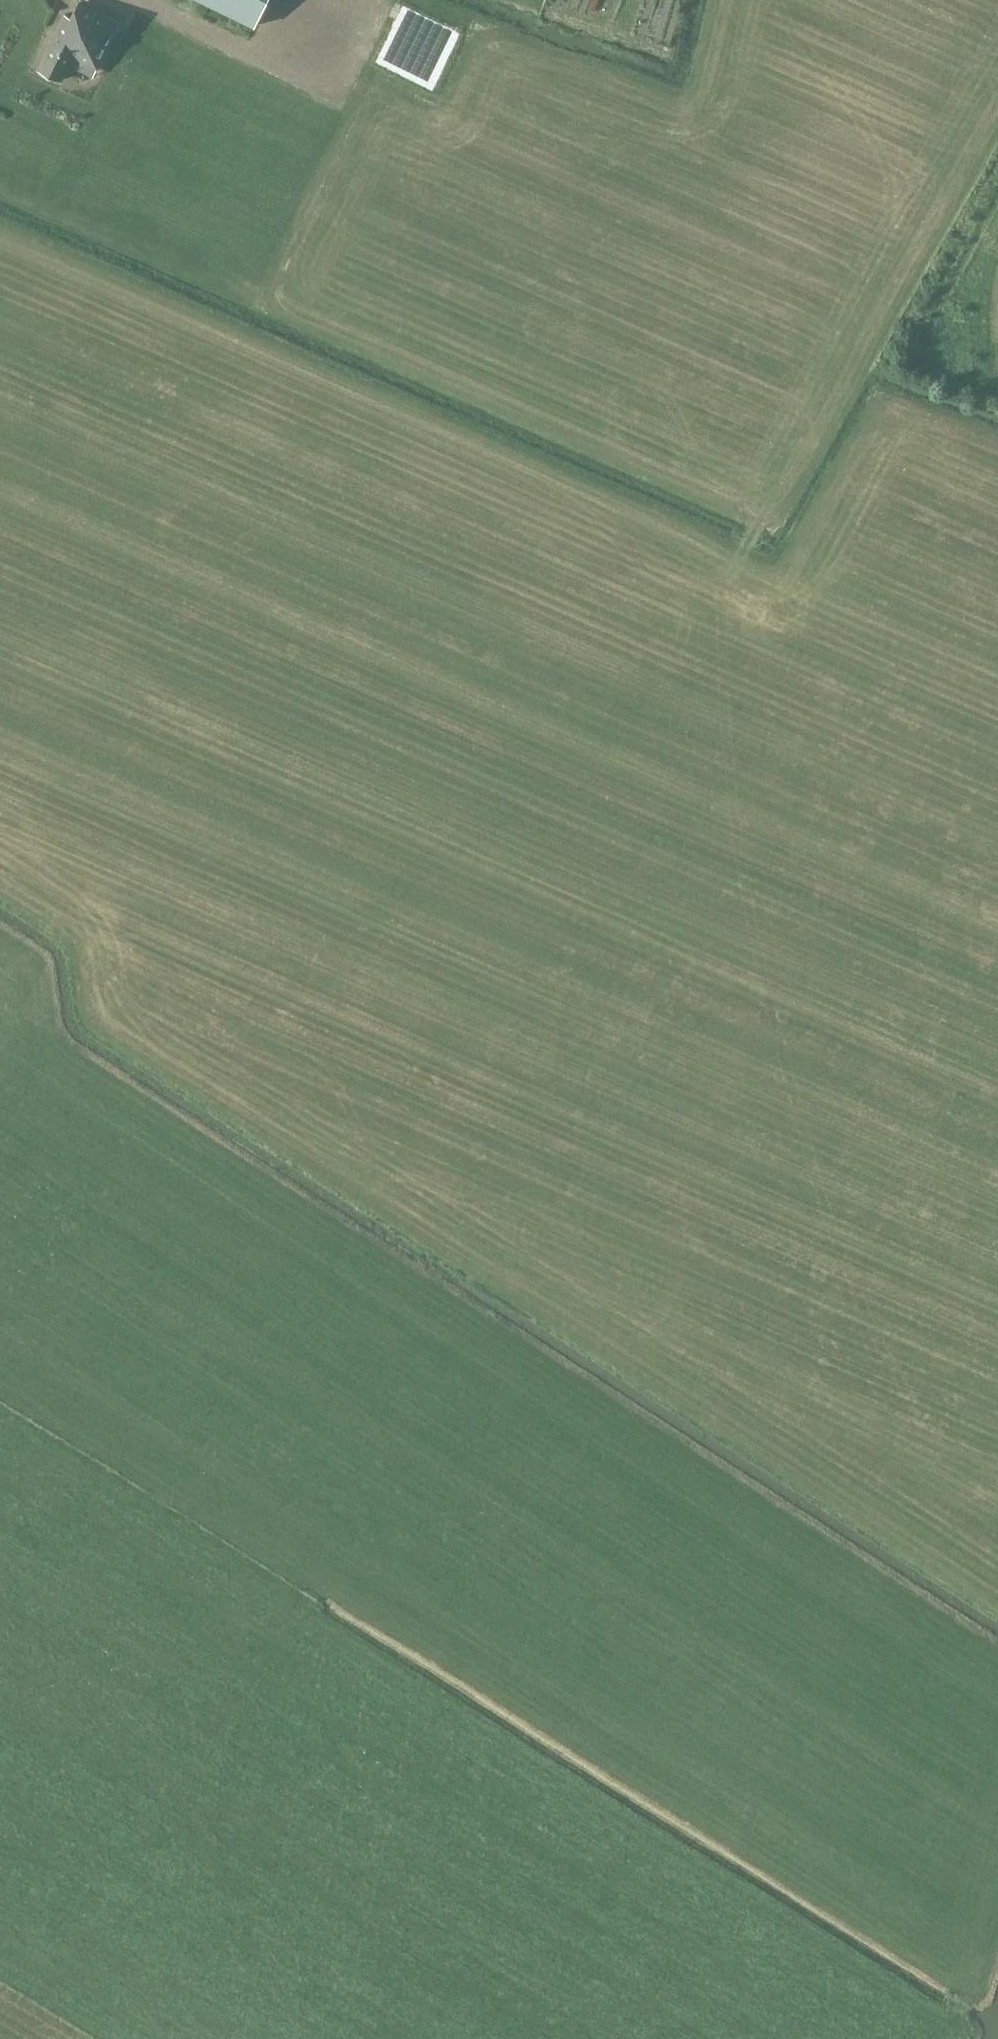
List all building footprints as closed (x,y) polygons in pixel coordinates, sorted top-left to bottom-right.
[(254,25),(267,0),(202,0),(254,25)] [(119,21),(78,2),(71,16),(64,13),(38,68),(61,79),(73,56),(97,67),(119,21)]
